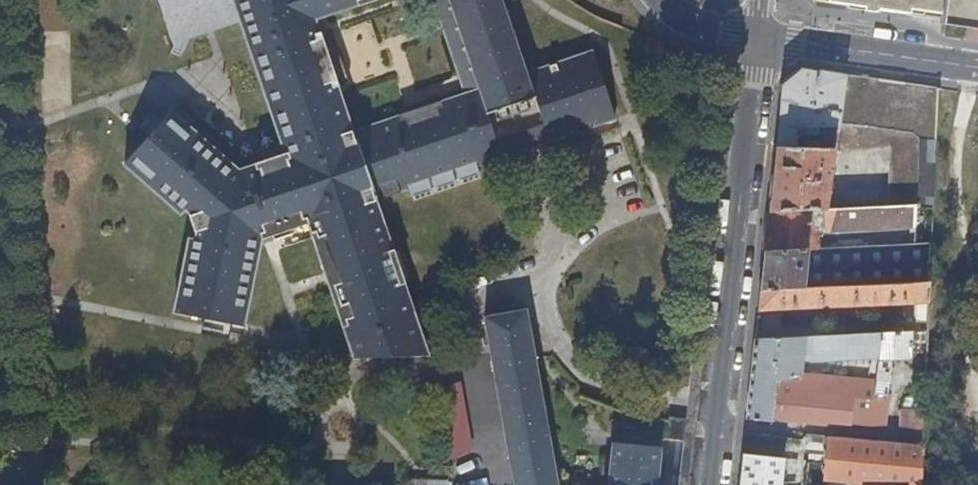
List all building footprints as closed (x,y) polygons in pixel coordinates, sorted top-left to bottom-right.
[(481,89),(468,93),(353,129),(334,79),(346,75),(339,56),(327,60),(324,52),(335,47),(327,23),(316,27),(312,16),(358,0),(162,0),(173,31),(180,36),(172,53),(182,58),(192,38),(244,20),(294,152),(245,169),(169,108),(126,160),(202,229),(205,224),(213,228),(223,224),(226,232),(216,236),(213,245),(207,242),(177,309),(237,338),(263,247),(309,230),(355,357),(426,356),(371,198),(406,186),(410,195),(477,172),(474,162),(499,153),(490,142),(535,127),(544,138),(613,116),(591,53),(529,74),(536,98),(490,115),(481,89)] [(468,93),(481,89),(474,71),(473,66),(467,52),(466,48),(460,32),(458,27),(452,11),(451,6),(449,0),(433,0),(468,93)] [(529,74),(502,0),(449,0),(451,6),(452,11),(458,27),(460,32),(466,48),(467,52),(473,66),(474,71),(481,89),(490,115),(536,98),(529,74)] [(816,3),(941,21),(941,19),(944,0),(816,0),(816,3)] [(977,24),(977,0),(944,0),(941,19),(977,24)] [(941,25),(977,31),(977,24),(941,19),(941,21),(941,25)] [(339,56),(335,47),(324,52),(327,60),(339,56)] [(892,146),(890,204),(918,203),(920,138),(936,139),(939,88),(803,69),(783,83),(769,211),(827,208),(835,151),(892,146)] [(490,142),(499,153),(544,138),(535,127),(490,142)] [(827,208),(769,211),(765,251),(818,248),(817,229),(917,223),(918,203),(890,204),(827,208)] [(929,278),(930,242),(927,241),(916,242),(906,243),(818,248),(765,251),(761,290),(789,288),(929,278)] [(927,332),(929,278),(789,288),(761,290),(759,311),(919,303),(918,321),(875,324),(875,334),(912,332),(927,332)] [(506,440),(514,484),(555,484),(547,433),(537,376),(525,310),(482,316),(491,366),(485,367),(486,374),(493,373),(495,384),(506,440)] [(773,416),(884,426),(892,368),(891,359),(912,358),(912,332),(875,334),(830,336),(823,336),(756,340),(752,377),(747,419),(772,421),(773,416)] [(431,389),(448,457),(475,450),(457,382),(431,389)] [(895,424),(913,427),(915,410),(898,407),(895,424)] [(828,436),(807,433),(806,435),(801,484),(824,484),(824,481),(828,436)] [(867,484),(922,484),(923,444),(828,436),(824,481),(867,484)] [(661,446),(614,441),(610,484),(657,484),(661,446)] [(743,454),(741,473),(740,484),(782,484),(785,458),(743,454)]
